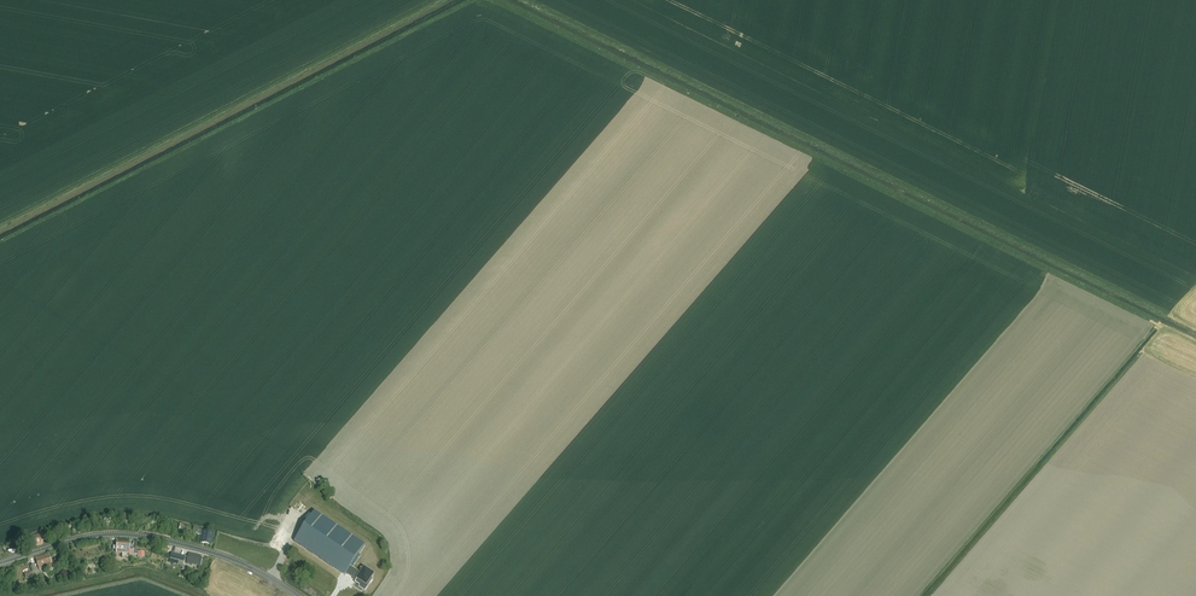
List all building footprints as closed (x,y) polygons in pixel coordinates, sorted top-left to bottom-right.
[(315,512),(295,542),(345,575),(346,574),(347,574),(350,570),(352,568),(351,567),(352,566),(353,567),(361,555),(359,554),(365,545),(315,512)] [(193,528),(192,533),(197,534),(197,535),(200,535),(199,540),(202,541),(201,543),(210,545),(211,543),(213,543),(215,534),(201,531),(202,530),(199,530),(199,528),(193,527),(193,528)] [(42,542),(44,541),(42,534),(28,538),(31,547),(42,544),(42,542)] [(114,546),(113,549),(116,550),(116,553),(122,553),(122,557),(127,558),(127,554),(129,554),(129,556),(132,556),(137,556),(137,549),(133,548),(130,548),(130,543),(117,542),(116,546),(114,546)] [(171,553),(169,563),(178,565),(179,561),(184,562),(185,556),(171,553)] [(200,566),(202,558),(201,558),(201,556),(189,553),(187,563),(200,566)] [(35,559),(39,570),(47,567),(48,571),(54,569),(49,556),(47,557),(47,555),(35,559)] [(361,567),(353,579),(356,581),(355,583),(360,586),(359,587),(365,592),(368,588),(367,588),(374,575),(364,568),(364,569),(361,567)]
